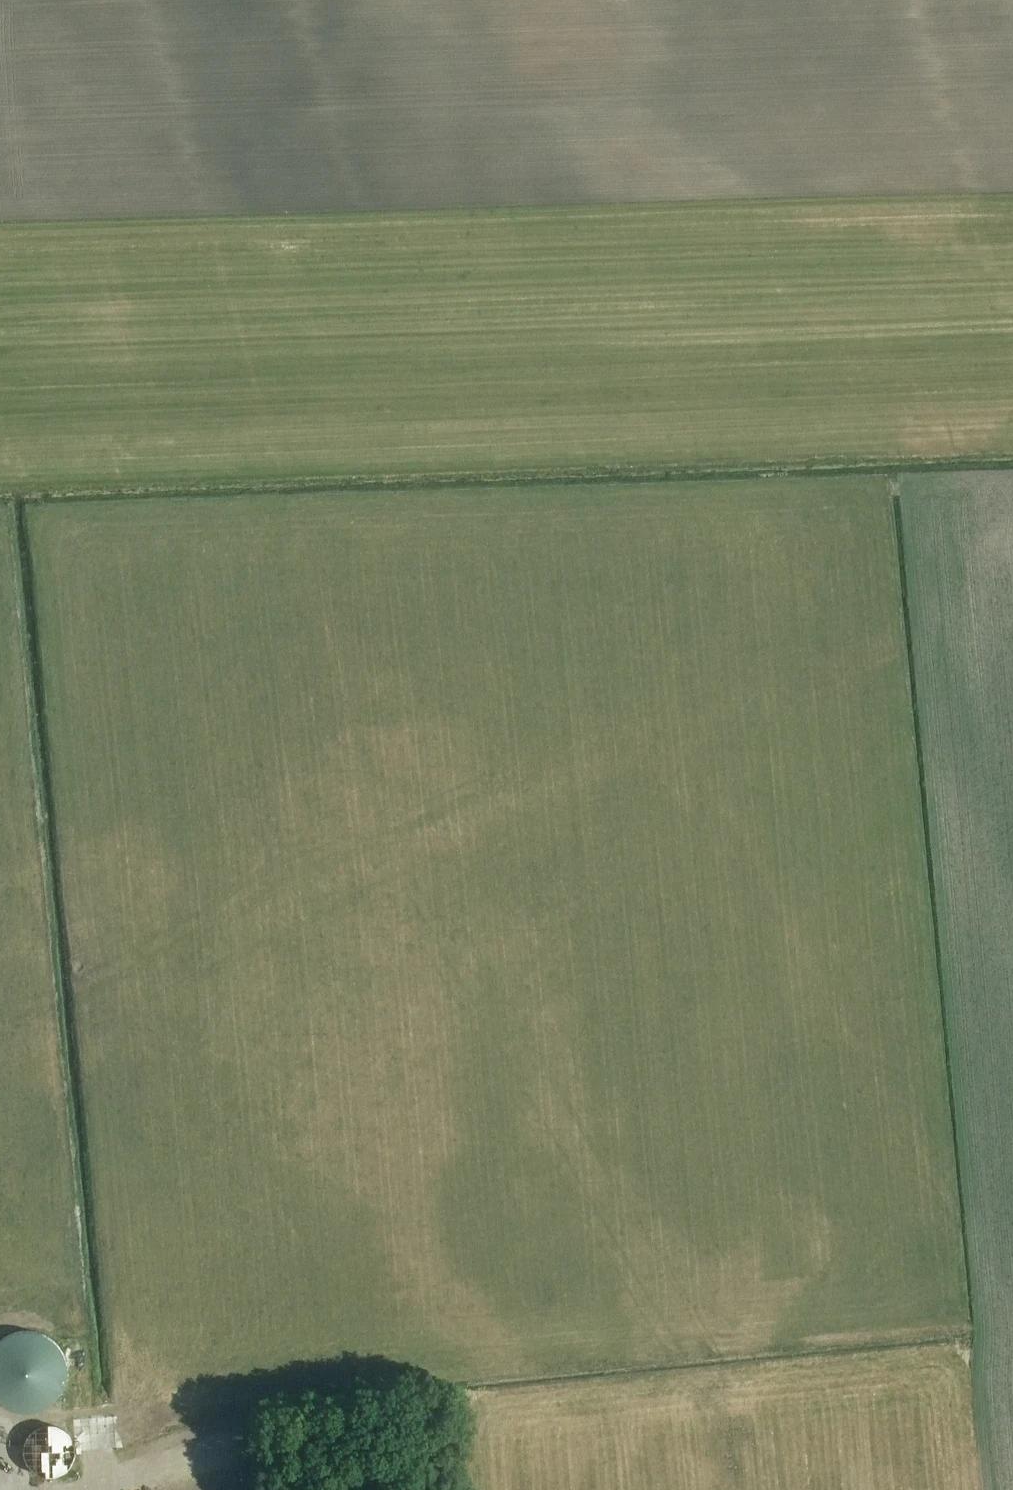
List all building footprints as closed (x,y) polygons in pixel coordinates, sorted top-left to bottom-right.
[(3,1405),(9,1409),(15,1411),(22,1412),(29,1412),(36,1411),(42,1409),(48,1405),(54,1401),(59,1396),(62,1390),(65,1384),(67,1377),(67,1370),(67,1363),(65,1356),(62,1349),(58,1343),(52,1338),(46,1334),(40,1331),(33,1329),(26,1329),(18,1329),(11,1331),(5,1334),(0,1337),(0,1403),(3,1405)] [(22,1445),(22,1449),(22,1454),(24,1458),(25,1462),(28,1466),(31,1469),(35,1472),(39,1474),(44,1475),(48,1476),(53,1475),(57,1474),(61,1472),(65,1469),(68,1466),(71,1462),(73,1458),(74,1454),(74,1449),(74,1445),(73,1441),(71,1437),(69,1433),(66,1430),(62,1428),(59,1426),(54,1424),(50,1423),(46,1423),(42,1424),(38,1426),(34,1428),(30,1430),(27,1433),(25,1437),(23,1441),(22,1445)]
